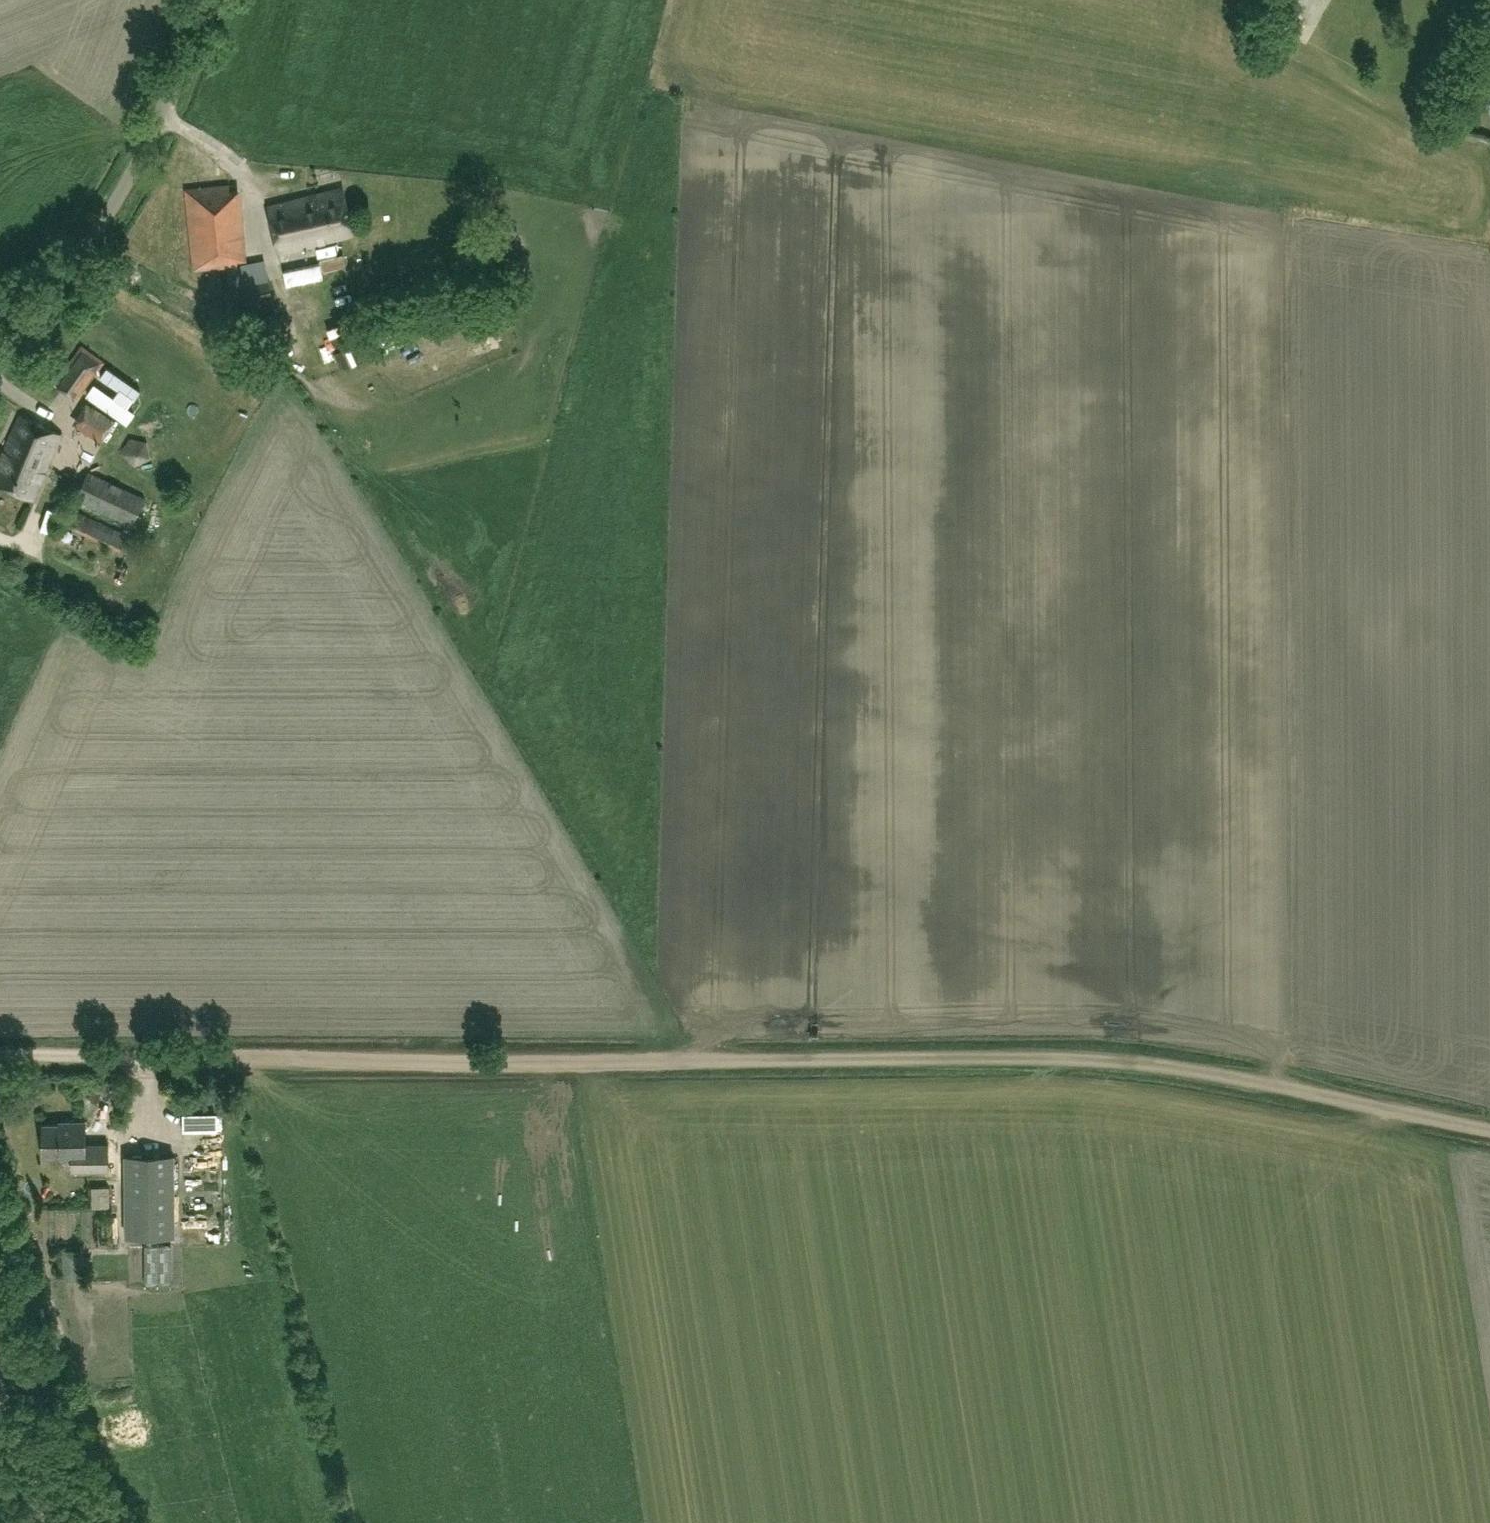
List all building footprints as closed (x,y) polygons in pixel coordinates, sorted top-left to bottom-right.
[(228,183),(184,188),(193,269),(237,264),(228,183)] [(268,204),(278,250),(354,234),(344,187),(268,204)] [(293,252),(293,268),(318,268),(318,252),(293,252)] [(236,314),(274,305),(269,280),(231,289),(236,314)] [(361,343),(334,353),(341,369),(367,359),(361,343)] [(54,383),(77,399),(105,361),(82,344),(54,383)] [(142,390),(108,367),(101,377),(119,389),(114,396),(95,383),(87,394),(128,423),(136,412),(128,406),(133,399),(135,400),(142,390)] [(103,441),(115,419),(86,400),(72,421),(103,441)] [(21,415),(0,466),(0,483),(36,498),(63,432),(21,415)] [(131,438),(122,453),(135,467),(152,459),(148,440),(131,438)] [(89,470),(76,498),(133,524),(146,497),(89,470)] [(71,508),(64,523),(121,550),(128,534),(71,508)] [(187,1129),(222,1128),(221,1110),(186,1111),(187,1129)] [(60,1122),(43,1122),(43,1154),(73,1154),(74,1168),(72,1168),(72,1169),(109,1169),(109,1167),(107,1167),(107,1142),(109,1142),(109,1140),(85,1141),(85,1120),(60,1121),(60,1122)] [(175,1152),(127,1153),(128,1233),(176,1232),(175,1152)] [(95,1184),(96,1205),(113,1204),(113,1183),(95,1184)] [(153,1259),(154,1240),(141,1240),(140,1258),(153,1259)]
